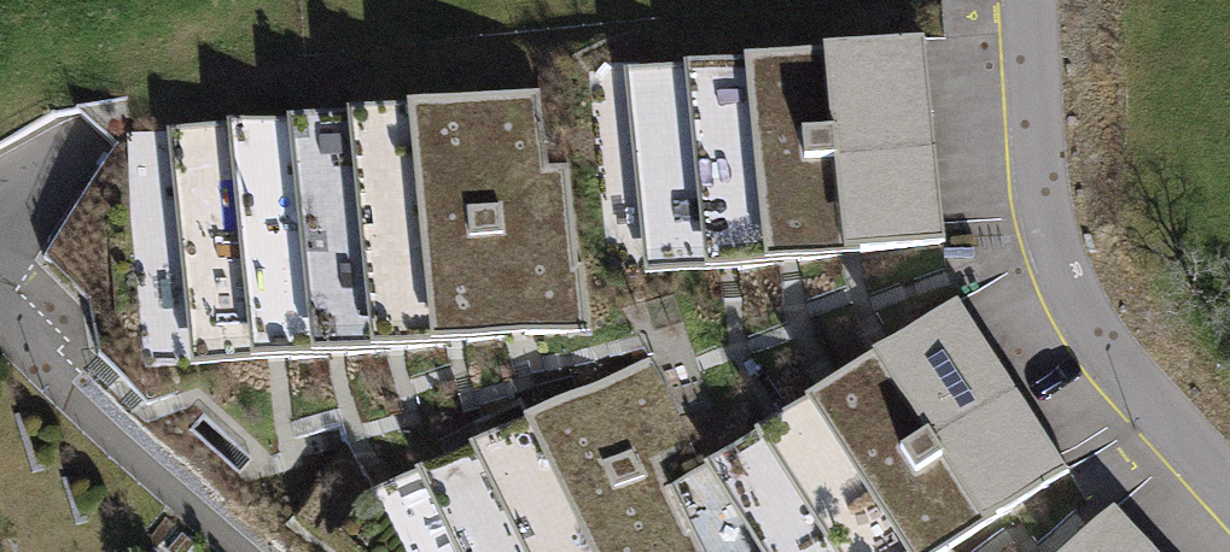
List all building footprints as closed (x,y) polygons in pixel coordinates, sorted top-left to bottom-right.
[(922,41),(825,51),(847,256),(943,246),(922,41)] [(825,51),(729,61),(750,266),(847,256),(825,51)] [(729,61),(643,70),(651,149),(640,150),(654,276),(750,266),(729,61)] [(541,94),(468,101),(492,340),(589,330),(583,266),(578,266),(568,166),(548,168),(541,94)] [(468,101),(395,108),(419,347),(492,340),(468,101)] [(395,108),(321,116),(346,355),(419,347),(395,108)] [(321,116),(248,123),(273,362),(346,355),(321,116)] [(248,123),(188,129),(200,242),(187,244),(200,369),(273,362),(248,123)] [(956,305),(877,356),(988,527),(1067,477),(956,305)] [(798,406),(893,551),(950,551),(988,527),(877,356),(798,406)] [(614,376),(550,407),(621,551),(700,551),(614,376)] [(710,463),(768,551),(893,551),(798,406),(710,463)] [(550,407),(486,438),(542,551),(621,551),(550,407)] [(486,438),(423,468),(464,551),(542,551),(486,438)] [(1067,551),(1153,551),(1114,509),(1067,551)]
